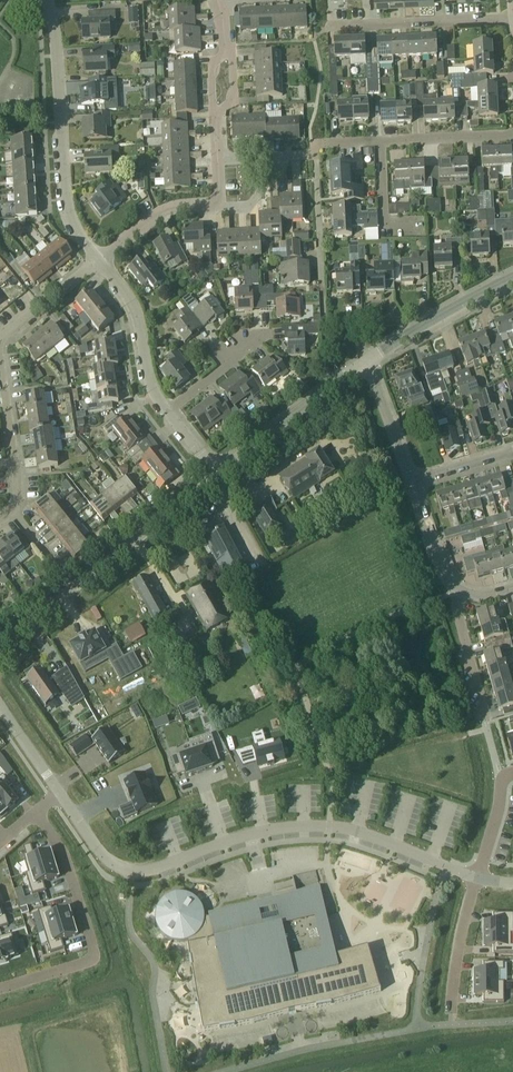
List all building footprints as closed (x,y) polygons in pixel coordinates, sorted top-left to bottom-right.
[(290,8),(290,29),(308,28),(306,7),(290,8)] [(170,20),(195,19),(195,17),(195,8),(169,9),(170,20)] [(273,9),(274,30),(290,29),(290,8),(273,9)] [(137,9),(129,10),(129,19),(137,18),(137,9)] [(257,10),(258,31),(274,30),(273,9),(257,10)] [(241,32),(258,31),(257,10),(240,11),(240,14),(240,27),(241,32)] [(82,21),(83,40),(110,38),(109,20),(116,20),(115,11),(100,12),(100,20),(82,21)] [(170,31),(175,31),(196,30),(195,21),(195,19),(170,20),(170,31)] [(200,29),(196,30),(175,31),(175,42),(201,40),(201,38),(200,29)] [(436,38),(421,39),(422,57),(437,56),(436,38)] [(350,40),(350,58),(351,58),(351,65),(366,64),(366,66),(365,66),(366,80),(373,80),(372,66),(372,56),(365,57),(364,39),(350,40)] [(422,57),(421,39),(407,40),(408,57),(422,57)] [(201,40),(175,42),(176,53),(201,52),(201,43),(201,40)] [(350,58),(350,40),(335,41),(336,59),(350,58)] [(393,58),(392,40),(377,41),(379,65),(393,65),(393,58)] [(408,57),(407,40),(392,40),(393,58),(408,57)] [(474,60),(493,59),(492,44),(473,45),(474,60)] [(84,56),(85,74),(107,72),(107,60),(114,60),(114,46),(94,47),(94,55),(84,56)] [(255,65),(281,63),(280,52),(255,54),(255,63),(255,65)] [(493,59),(474,60),(475,67),(466,68),(468,75),(459,75),(459,82),(473,82),(473,75),(475,75),(493,74),(493,67),(495,66),(495,61),(493,60),(493,59)] [(175,80),(196,79),(195,62),(174,63),(175,80)] [(256,76),(281,74),(281,63),(255,65),(255,67),(256,76)] [(437,64),(438,78),(445,78),(444,63),(437,64)] [(155,65),(141,65),(142,77),(155,77),(155,65)] [(257,87),(282,85),(281,74),(256,76),(256,84),(257,87)] [(439,104),(440,122),(454,121),(454,106),(460,105),(460,104),(459,90),(459,82),(459,75),(451,76),(452,77),(448,77),(448,79),(449,81),(449,83),(452,82),(452,90),(453,98),(438,99),(439,104)] [(176,97),(197,96),(196,79),(175,80),(176,97)] [(90,89),(81,89),(82,105),(101,104),(109,103),(108,88),(112,88),(112,80),(90,81),(90,89)] [(440,122),(439,104),(438,99),(438,97),(425,97),(424,83),(416,84),(417,98),(418,105),(424,105),(425,122),(440,122)] [(257,89),(257,97),(282,96),(282,85),(257,87),(257,89)] [(147,88),(148,101),(150,101),(150,102),(156,101),(155,87),(149,87),(150,88),(147,88)] [(479,103),(497,102),(496,87),(478,88),(479,103)] [(197,113),(197,96),(176,97),(176,114),(197,113)] [(352,98),(354,122),(369,121),(368,103),(367,103),(367,97),(352,98)] [(339,122),(354,122),(352,98),(353,104),(338,105),(339,122)] [(497,102),(479,103),(460,104),(460,105),(461,118),(468,118),(468,108),(479,110),(480,118),(498,117),(497,102)] [(396,106),(397,124),(398,126),(404,126),(404,124),(411,123),(410,105),(396,106)] [(397,124),(396,106),(381,107),(382,125),(397,124)] [(83,123),(84,140),(106,139),(106,128),(111,127),(110,114),(96,115),(96,122),(83,123)] [(249,117),(250,138),(266,137),(265,120),(266,120),(266,116),(249,117)] [(249,117),(232,118),(233,139),(250,138),(249,117)] [(282,120),(283,140),(300,139),(299,119),(282,120)] [(282,120),(266,120),(265,120),(266,137),(266,141),(283,140),(282,120)] [(188,133),(188,124),(162,125),(163,136),(188,135),(188,133)] [(188,135),(163,136),(163,147),(189,146),(188,137),(188,135)] [(11,139),(11,152),(33,151),(32,138),(11,139)] [(189,154),(189,146),(163,147),(164,158),(189,157),(189,154)] [(85,155),(85,156),(86,174),(112,173),(112,157),(119,157),(119,147),(100,148),(101,154),(85,155)] [(498,167),(498,150),(483,151),(484,168),(491,168),(491,183),(499,182),(498,168),(498,167)] [(498,150),(498,167),(499,175),(504,175),(505,167),(512,167),(512,150),(498,150)] [(33,151),(11,152),(12,165),(33,164),(33,151)] [(189,157),(164,158),(164,168),(190,167),(189,159),(189,157)] [(331,166),(332,180),(351,179),(351,170),(362,170),(362,158),(347,159),(348,165),(331,166)] [(454,162),(455,186),(469,186),(468,161),(454,162)] [(454,162),(439,162),(440,187),(455,186),(454,162)] [(410,164),(411,190),(425,189),(433,189),(433,179),(425,180),(424,163),(410,164)] [(33,164),(12,165),(12,178),(34,177),(33,164)] [(411,190),(410,164),(395,164),(396,181),(395,181),(395,191),(405,191),(405,190),(411,190)] [(190,167),(164,168),(165,179),(190,178),(190,176),(190,167)] [(34,177),(12,178),(13,190),(34,189),(34,177)] [(190,178),(165,179),(165,190),(191,189),(190,180),(190,178)] [(351,179),(332,180),(333,195),(345,194),(345,200),(349,200),(364,199),(363,188),(352,189),(351,179)] [(484,192),(484,179),(476,179),(477,193),(484,192)] [(110,181),(96,191),(100,196),(91,203),(102,217),(121,203),(111,189),(114,187),(110,181)] [(34,189),(13,190),(13,203),(35,202),(34,189)] [(484,192),(477,193),(477,198),(477,200),(477,204),(478,211),(486,210),(485,192),(484,192)] [(486,210),(494,210),(493,192),(485,192),(486,210)] [(290,195),(292,220),(303,220),(301,194),(293,195),(290,195)] [(279,199),(280,212),(281,221),(292,220),(290,195),(288,195),(279,196),(279,199)] [(478,212),(478,211),(477,204),(477,200),(477,198),(470,198),(470,212),(478,212)] [(434,213),(434,200),(426,201),(427,214),(434,213)] [(35,202),(13,203),(14,216),(35,215),(35,202)] [(334,222),(351,221),(378,220),(378,212),(363,213),(363,214),(351,215),(351,207),(333,208),(333,209),(331,211),(331,215),(334,217),(334,222)] [(486,210),(487,227),(495,227),(495,214),(494,210),(486,210)] [(282,237),(281,221),(280,212),(272,213),(270,213),(271,238),(282,237)] [(259,213),(260,230),(260,239),(261,239),(271,238),(270,213),(267,213),(259,213)] [(503,238),(504,246),(512,245),(512,217),(511,217),(512,230),(504,230),(504,229),(496,229),(497,239),(503,238)] [(334,222),(335,237),(352,236),(352,228),(365,227),(365,230),(378,230),(378,220),(351,221),(334,222)] [(185,227),(186,246),(194,245),(194,254),(203,253),(204,265),(211,265),(211,253),(210,238),(203,239),(202,226),(193,227),(192,225),(188,225),(187,227),(185,227)] [(238,231),(240,256),(250,256),(249,230),(247,230),(238,231)] [(262,255),(261,239),(260,239),(260,230),(251,230),(249,230),(250,256),(262,255)] [(475,231),(472,234),(473,257),(489,257),(488,237),(488,230),(480,230),(480,231),(475,231)] [(228,231),(225,232),(217,232),(218,257),(229,257),(228,231)] [(228,231),(229,257),(240,256),(238,231),(230,231),(228,231)] [(168,238),(154,245),(164,265),(167,263),(170,268),(169,269),(170,271),(172,270),(172,269),(187,261),(179,244),(173,247),(168,238)] [(50,247),(64,265),(71,259),(70,257),(72,255),(60,239),(50,247)] [(434,249),(435,269),(453,269),(452,251),(462,251),(461,239),(446,240),(447,249),(434,249)] [(291,265),(290,258),(300,257),(300,241),(286,242),(287,258),(281,258),(282,285),(309,284),(308,264),(291,265)] [(349,256),(359,255),(358,242),(348,243),(349,256)] [(41,254),(53,270),(56,268),(57,270),(64,265),(50,247),(41,254)] [(31,262),(46,280),(53,274),(51,272),(53,270),(41,254),(31,262)] [(401,271),(401,283),(414,283),(414,280),(421,280),(421,277),(428,277),(427,254),(413,254),(413,263),(403,263),(403,271),(401,271)] [(129,270),(142,286),(148,282),(154,290),(166,281),(154,265),(149,270),(142,260),(129,270)] [(31,262),(21,270),(26,275),(21,278),(25,283),(29,279),(34,285),(37,283),(39,285),(46,280),(31,262)] [(367,286),(367,294),(376,294),(376,293),(385,292),(384,283),(394,282),(393,263),(376,264),(376,275),(367,275),(368,285),(367,286)] [(337,273),(338,294),(361,293),(359,265),(344,265),(344,273),(337,273)] [(258,271),(255,271),(244,272),(245,288),(235,289),(236,312),(253,311),(252,285),(259,285),(258,271)] [(76,303),(84,313),(99,300),(91,291),(76,303)] [(299,301),(296,301),(295,294),(260,296),(260,310),(267,310),(267,303),(277,302),(278,319),(300,317),(299,301)] [(188,308),(203,327),(212,320),(214,322),(218,320),(219,321),(221,321),(224,318),(224,317),(223,315),(224,315),(212,299),(199,309),(195,305),(196,304),(190,295),(183,300),(188,308)] [(99,300),(84,313),(91,322),(107,310),(99,300)] [(203,327),(188,308),(176,317),(181,323),(173,329),(185,344),(195,336),(194,334),(203,327)] [(107,310),(91,322),(99,332),(114,320),(107,310)] [(508,319),(502,321),(501,319),(496,320),(496,323),(495,323),(500,337),(508,335),(512,349),(512,332),(508,319)] [(52,325),(42,333),(55,348),(64,340),(52,325)] [(285,334),(286,349),(289,349),(289,356),(305,356),(304,336),(319,335),(319,325),(294,327),(294,333),(285,334)] [(482,367),(488,365),(485,356),(484,353),(490,351),(492,354),(498,352),(498,351),(495,342),(493,337),(487,339),(485,334),(484,334),(483,332),(478,334),(478,336),(472,339),(482,367)] [(55,348),(42,333),(33,340),(45,355),(55,348)] [(483,370),(482,367),(472,339),(459,343),(464,357),(471,355),(476,369),(477,369),(478,372),(483,370)] [(45,355),(33,340),(23,348),(35,363),(45,355)] [(495,342),(498,351),(498,352),(499,355),(506,352),(502,340),(495,342)] [(95,344),(97,356),(116,353),(114,341),(95,344)] [(162,372),(176,390),(190,378),(181,367),(187,363),(177,351),(168,358),(172,364),(162,372)] [(97,356),(99,368),(113,366),(113,367),(118,366),(116,353),(97,356)] [(436,359),(441,373),(446,387),(452,384),(447,371),(454,368),(449,354),(436,359)] [(268,358),(252,370),(265,387),(281,375),(282,377),(288,373),(276,358),(271,362),(268,358)] [(441,373),(436,359),(423,363),(428,377),(426,377),(432,393),(441,390),(443,395),(447,393),(445,387),(446,387),(441,373)] [(115,378),(113,367),(113,366),(99,368),(94,369),(96,381),(115,378)] [(33,380),(42,377),(38,368),(30,372),(33,380)] [(239,374),(220,389),(233,405),(250,392),(253,397),(261,390),(249,375),(244,379),(239,374)] [(395,380),(400,393),(408,389),(412,399),(408,400),(411,410),(428,404),(421,384),(417,386),(412,374),(395,380)] [(115,378),(96,381),(98,393),(117,390),(115,378)] [(466,382),(470,396),(474,394),(479,392),(474,378),(466,382)] [(466,382),(460,384),(458,384),(463,398),(470,396),(466,382)] [(119,402),(117,390),(98,393),(91,394),(93,405),(87,406),(89,413),(113,409),(112,403),(119,402)] [(486,408),(495,405),(496,405),(491,390),(482,393),(484,400),(486,408)] [(25,397),(27,409),(46,406),(44,394),(25,397)] [(210,399),(192,414),(206,431),(222,419),(224,422),(233,415),(222,402),(216,406),(210,399)] [(455,403),(455,404),(457,409),(464,407),(462,401),(455,403)] [(495,417),(501,435),(503,434),(504,436),(508,435),(509,433),(512,431),(512,424),(512,422),(512,403),(500,407),(502,414),(500,415),(495,417)] [(46,406),(27,409),(29,421),(48,418),(46,406)] [(425,408),(427,415),(433,413),(431,406),(425,408)] [(239,411),(236,407),(230,411),(244,430),(252,423),(241,409),(239,411)] [(475,423),(468,425),(474,443),(475,443),(477,445),(482,443),(482,441),(488,439),(484,426),(490,424),(487,411),(472,416),(475,423)] [(436,413),(428,415),(433,430),(440,428),(436,413)] [(121,440),(137,428),(129,417),(122,422),(117,417),(103,428),(108,434),(112,430),(121,440)] [(48,418),(29,421),(31,434),(34,433),(50,430),(48,418)] [(441,433),(446,452),(461,447),(458,439),(464,437),(460,423),(452,425),(453,429),(441,433)] [(137,428),(121,440),(129,451),(127,454),(131,459),(142,451),(137,445),(146,438),(137,428)] [(35,445),(54,442),(53,429),(50,430),(34,433),(35,445)] [(37,456),(56,453),(54,442),(35,445),(37,456)] [(142,451),(131,459),(136,465),(142,460),(151,471),(167,458),(158,447),(146,457),(142,451)] [(280,476),(294,499),(335,473),(320,451),(280,476)] [(56,453),(37,456),(39,469),(58,466),(56,453)] [(99,457),(103,462),(109,457),(105,453),(99,457)] [(167,458),(151,471),(159,482),(156,484),(161,490),(171,482),(167,476),(176,469),(167,458)] [(95,467),(98,471),(103,468),(99,463),(95,467)] [(507,495),(506,491),(501,476),(488,480),(493,496),(500,494),(503,501),(508,499),(512,512),(512,493),(507,495)] [(116,484),(129,500),(131,499),(137,494),(125,477),(117,483),(116,484)] [(495,502),(493,496),(488,480),(483,481),(482,479),(476,481),(476,484),(480,500),(488,497),(490,504),(495,502)] [(109,490),(108,491),(120,507),(127,502),(129,500),(116,484),(109,490)] [(480,500),(476,484),(463,488),(468,503),(480,500)] [(463,488),(450,491),(455,507),(456,507),(463,505),(465,510),(470,508),(468,503),(463,488)] [(120,507),(108,491),(99,497),(112,514),(114,512),(120,507)] [(458,514),(456,507),(455,507),(450,491),(437,495),(441,511),(450,509),(452,516),(458,514)] [(39,515),(41,517),(57,504),(60,502),(53,493),(34,508),(39,515)] [(112,514),(99,497),(90,505),(103,521),(110,515),(112,514)] [(252,513),(268,538),(285,527),(276,514),(275,515),(274,513),(278,511),(272,498),(262,504),(264,507),(261,508),(260,507),(252,513)] [(47,525),(64,512),(57,504),(41,517),(43,519),(47,525)] [(54,534),(70,521),(64,512),(47,525),(53,532),(54,534)] [(488,526),(501,522),(500,519),(492,521),(491,518),(486,519),(488,526)] [(488,526),(486,519),(473,523),(476,530),(488,526)] [(56,536),(61,542),(77,529),(70,521),(54,534),(56,536)] [(507,531),(505,524),(493,528),(495,535),(507,531)] [(202,534),(225,577),(231,574),(236,575),(239,570),(245,567),(225,531),(223,528),(217,530),(215,527),(202,534)] [(463,534),(461,527),(444,532),(446,538),(463,534)] [(495,535),(493,528),(480,532),(482,538),(495,535)] [(84,538),(77,529),(61,542),(66,548),(68,550),(84,538)] [(482,538),(480,532),(468,535),(461,537),(463,544),(482,538)] [(2,543),(15,559),(24,551),(26,553),(31,549),(20,535),(15,539),(12,536),(2,543)] [(84,538),(68,550),(69,553),(75,559),(91,546),(84,538)] [(2,543),(0,545),(0,571),(5,577),(20,565),(15,559),(2,543)] [(505,571),(500,555),(498,548),(491,550),(493,557),(488,558),(487,559),(491,574),(505,571)] [(500,555),(505,571),(512,568),(512,551),(500,555)] [(491,574),(487,559),(488,558),(486,553),(464,559),(468,573),(477,571),(479,578),(491,574)] [(148,577),(135,584),(148,609),(149,609),(155,620),(167,613),(161,602),(148,577)] [(187,596),(207,631),(232,617),(212,582),(187,596)] [(477,614),(481,627),(500,622),(506,621),(505,616),(498,618),(496,609),(477,614)] [(506,621),(500,622),(481,627),(487,647),(511,641),(506,621)] [(137,625),(123,634),(130,645),(144,636),(137,625)] [(81,641),(72,646),(82,664),(96,656),(100,664),(111,658),(96,632),(87,637),(86,635),(80,639),(81,641)] [(184,635),(172,641),(176,647),(188,640),(184,635)] [(507,664),(503,651),(512,648),(511,641),(487,647),(488,654),(484,655),(488,669),(507,664)] [(134,653),(113,665),(122,680),(143,668),(134,653)] [(507,664),(488,669),(492,683),(510,678),(507,664)] [(29,682),(39,696),(46,706),(47,705),(46,704),(62,692),(68,701),(67,702),(68,704),(69,703),(72,706),(76,704),(76,705),(78,704),(78,703),(84,698),(67,667),(65,669),(66,670),(56,677),(58,680),(52,684),(41,669),(27,679),(29,682)] [(512,691),(512,687),(510,678),(492,683),(496,696),(512,691)] [(496,696),(500,710),(512,707),(512,691),(496,696)] [(197,699),(178,707),(182,717),(201,708),(197,699)] [(160,718),(152,721),(155,730),(163,727),(160,718)] [(124,754),(107,729),(92,739),(109,764),(124,754)] [(329,736),(328,736),(324,737),(328,750),(332,749),(333,748),(329,736)] [(84,751),(77,741),(69,747),(76,757),(84,751)] [(276,742),(234,753),(242,766),(255,763),(256,767),(265,765),(265,766),(272,764),(271,763),(281,760),(276,742)] [(211,764),(220,761),(213,743),(192,750),(199,771),(213,767),(211,764)] [(199,771),(192,750),(171,757),(177,775),(185,773),(186,776),(199,771)] [(4,757),(0,760),(0,768),(8,777),(13,772),(4,757)] [(157,805),(145,774),(124,783),(132,803),(120,808),(125,819),(157,805)] [(0,778),(0,783),(1,784),(1,783),(7,790),(12,785),(3,775),(0,778)] [(0,785),(0,803),(7,812),(18,803),(7,790),(1,783),(1,784),(0,785)] [(32,846),(24,848),(28,861),(35,858),(32,846)] [(35,858),(28,861),(32,873),(55,866),(51,853),(35,858)] [(35,885),(30,887),(33,896),(42,893),(39,885),(44,883),(59,879),(55,866),(32,873),(35,885)] [(27,906),(32,904),(30,898),(25,900),(22,889),(15,891),(20,908),(27,906)] [(279,913),(261,917),(258,903),(209,914),(209,917),(205,918),(205,916),(205,915),(205,913),(204,911),(204,910),(203,909),(202,906),(201,905),(199,902),(198,900),(196,898),(194,897),(192,896),(190,895),(187,894),(185,893),(183,893),(180,893),(177,893),(175,893),(173,894),(170,895),(168,896),(166,898),(164,899),(162,901),(161,902),(159,905),(158,907),(157,909),(156,912),(156,914),(156,916),(156,918),(156,919),(156,921),(156,923),(157,925),(157,926),(158,928),(159,929),(159,931),(160,932),(162,934),(163,935),(164,936),(166,938),(168,939),(170,940),(171,941),(172,941),(175,942),(177,942),(180,942),(182,942),(185,942),(188,941),(204,1032),(253,1024),(290,1013),(296,1012),(334,1005),(381,992),(369,948),(343,955),(343,956),(336,957),(321,889),(275,899),(279,913)] [(20,909),(22,915),(29,913),(27,907),(20,909)] [(52,908),(38,912),(41,921),(45,920),(49,932),(73,924),(73,922),(75,921),(72,913),(70,914),(70,911),(54,916),(52,908)] [(484,921),(484,934),(512,934),(512,914),(493,914),(493,921),(484,921)] [(9,926),(6,917),(1,919),(0,917),(0,929),(9,926)] [(53,943),(49,945),(51,954),(65,950),(62,941),(77,937),(77,935),(79,934),(76,926),(74,926),(73,924),(49,932),(53,943)] [(484,934),(484,946),(493,946),(493,954),(512,954),(512,945),(511,945),(511,934),(512,934),(484,934)] [(0,946),(0,965),(7,962),(7,960),(13,958),(9,944),(14,942),(12,935),(0,938),(0,944),(1,946),(0,946)] [(483,970),(474,970),(474,983),(504,982),(499,982),(499,971),(504,971),(504,964),(504,962),(483,963),(483,970)] [(504,982),(474,983),(474,995),(484,995),(484,1003),(504,1002),(504,982)]
